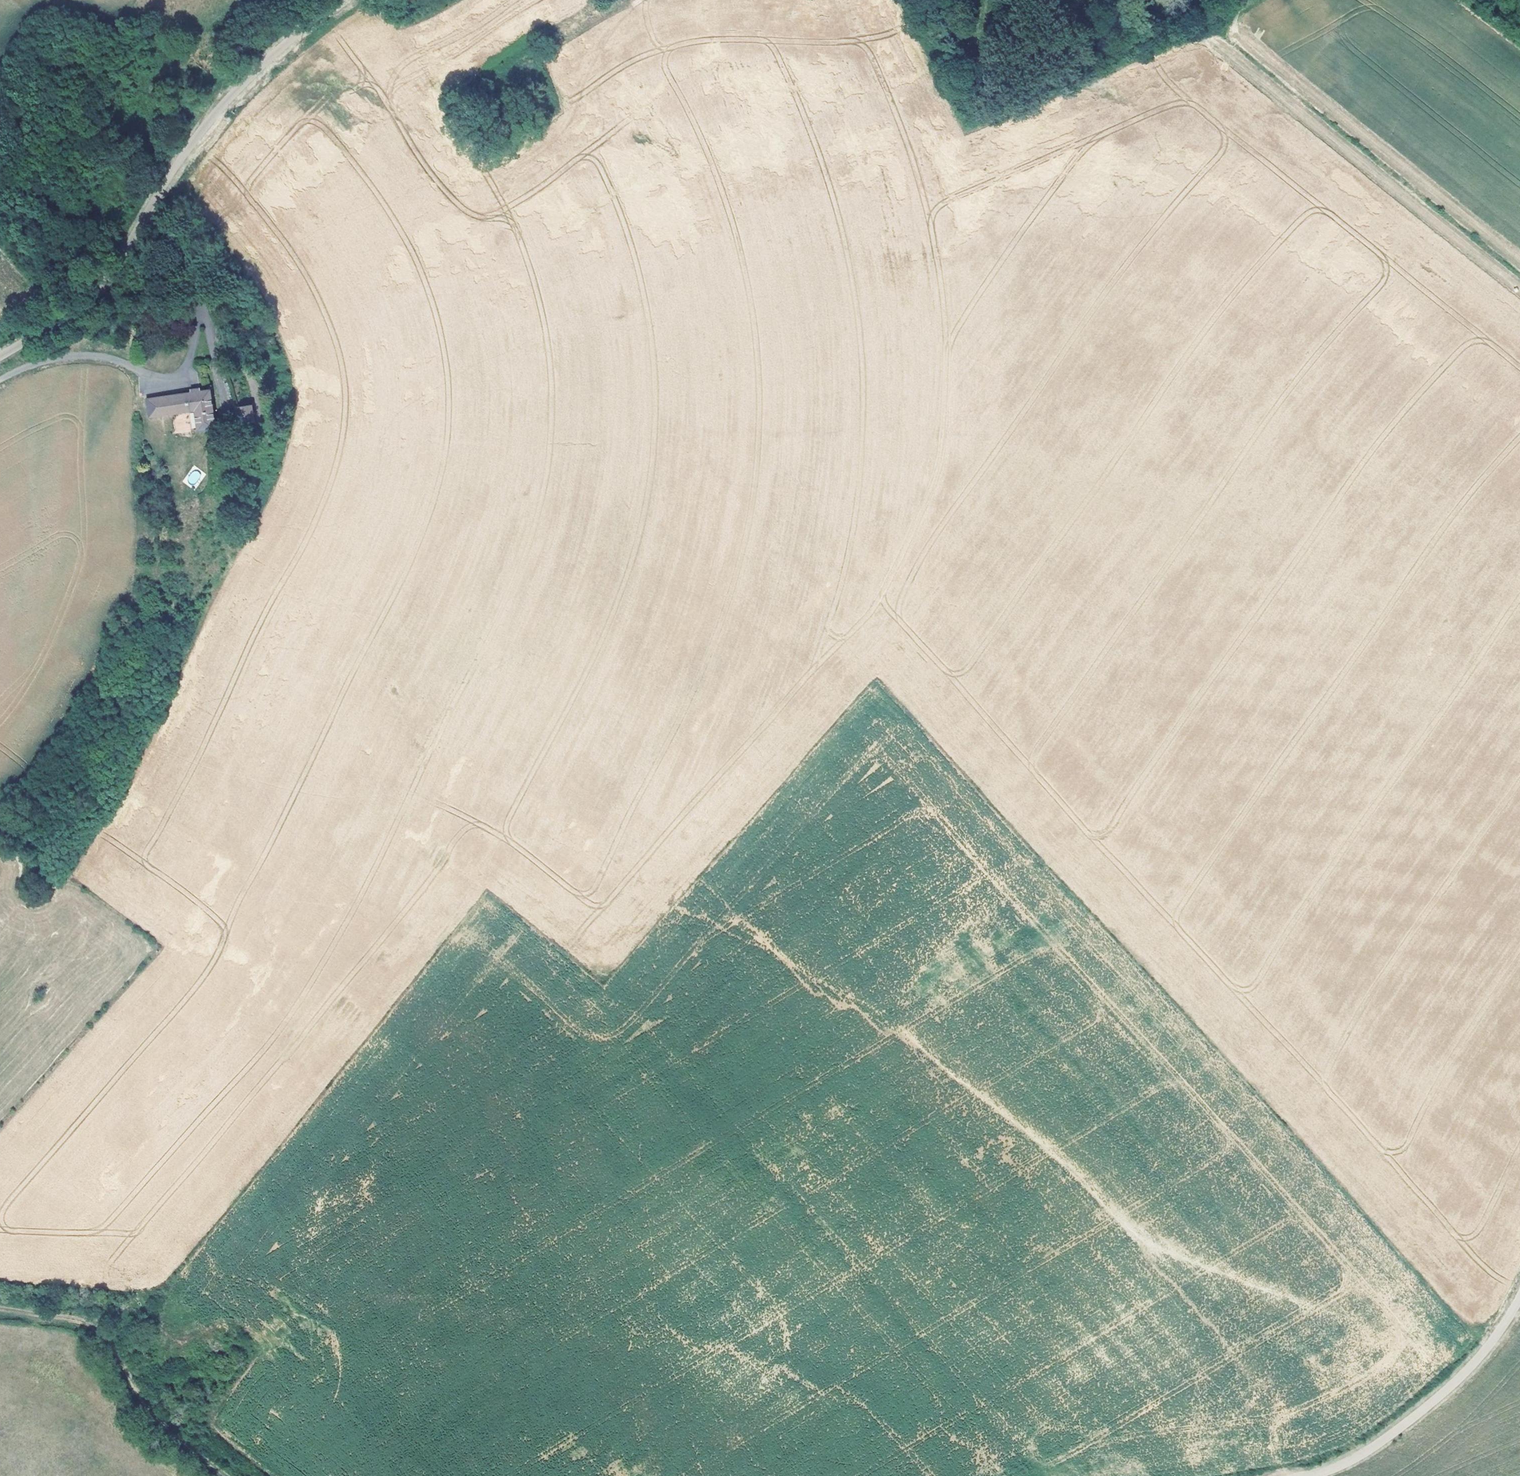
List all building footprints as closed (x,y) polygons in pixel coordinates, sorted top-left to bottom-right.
[(182,103),(190,95),(183,88),(175,96),(182,103)] [(193,412),(196,433),(213,431),(208,392),(145,401),(148,418),(193,412)] [(235,425),(254,424),(253,405),(234,406),(235,425)]
